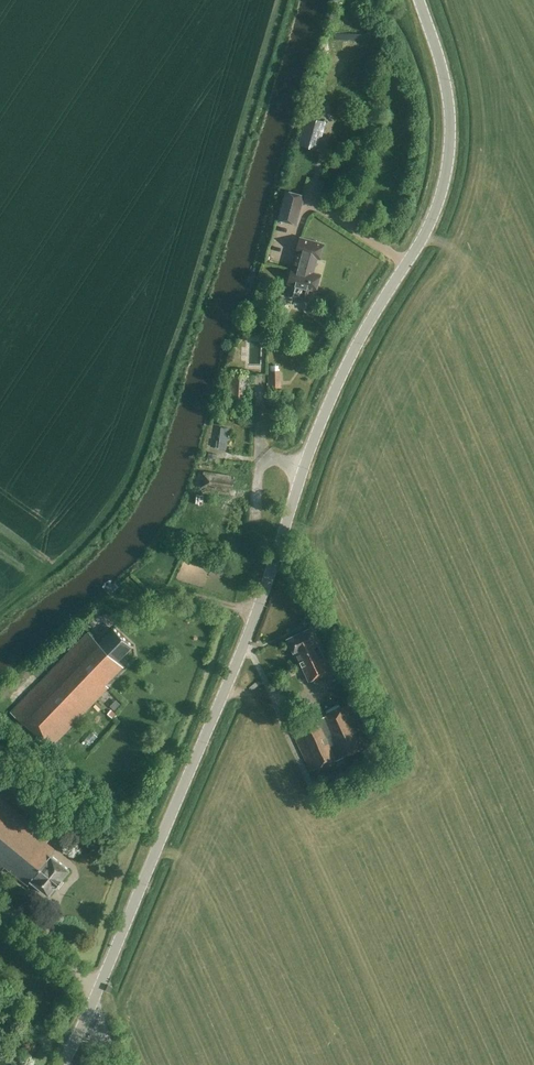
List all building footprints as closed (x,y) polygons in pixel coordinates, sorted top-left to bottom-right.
[(326,122),(307,116),(299,144),(318,150),(326,122)] [(305,193),(286,188),(278,219),(297,224),(305,193)] [(292,267),(289,282),(294,283),(290,296),(306,300),(309,288),(316,290),(321,274),(314,272),(317,258),(320,259),(324,243),(300,237),(296,253),(303,254),(298,269),(292,267)] [(281,371),(268,371),(269,388),(281,388),(281,371)] [(226,450),(229,428),(221,427),(219,440),(219,443),(218,449),(226,450)] [(240,496),(241,482),(234,481),(234,478),(210,475),(207,492),(223,494),(222,498),(232,499),(232,495),(240,496)] [(312,626),(300,632),(320,676),(331,671),(317,641),(318,640),(312,626)] [(117,660),(132,645),(113,628),(99,643),(88,632),(10,712),(51,746),(108,687),(105,684),(123,666),(117,660)] [(300,632),(287,638),(294,652),(295,651),(309,681),(320,676),(300,632)] [(31,675),(11,695),(18,702),(38,682),(31,675)] [(292,729),(311,770),(370,743),(351,703),(292,729)] [(111,709),(107,713),(113,718),(117,714),(111,709)] [(1,870),(4,866),(28,885),(31,880),(48,894),(56,885),(57,885),(62,879),(61,878),(69,869),(51,855),(56,850),(46,842),(49,838),(0,798),(0,868),(1,870)]
